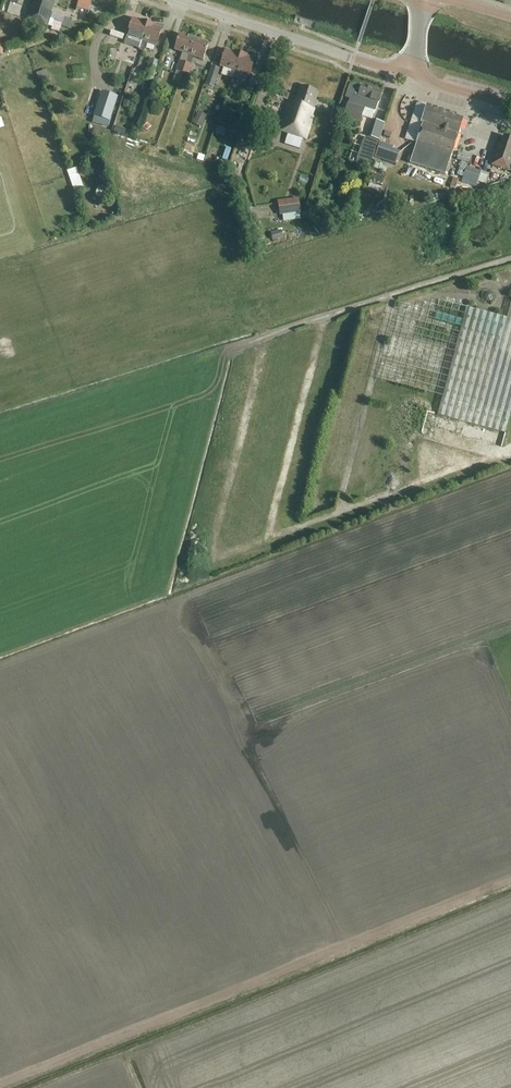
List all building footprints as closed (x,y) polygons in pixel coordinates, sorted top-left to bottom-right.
[(55,0),(33,0),(32,0),(25,19),(47,27),(52,13),(49,12),(51,6),(53,6),(55,0)] [(83,1),(80,9),(88,11),(90,3),(83,1)] [(142,40),(147,24),(133,19),(128,36),(142,40)] [(54,21),(51,30),(59,33),(62,23),(54,21)] [(107,42),(111,28),(96,24),(92,38),(107,42)] [(147,24),(142,40),(143,41),(139,50),(145,52),(148,42),(156,45),(161,29),(147,24)] [(36,25),(33,35),(42,38),(46,27),(36,25)] [(189,55),(194,39),(180,35),(175,50),(189,55)] [(194,39),(189,55),(203,59),(208,44),(194,39)] [(112,48),(107,64),(116,67),(121,51),(112,48)] [(235,71),(240,55),(226,50),(220,66),(235,71)] [(240,55),(235,71),(249,76),(254,60),(240,55)] [(153,83),(159,62),(150,59),(144,80),(153,83)] [(179,61),(176,71),(183,73),(186,63),(179,61)] [(186,63),(183,73),(189,75),(192,65),(186,63)] [(214,88),(220,69),(211,66),(205,85),(214,88)] [(143,82),(140,93),(147,96),(150,85),(143,82)] [(361,87),(353,84),(350,86),(346,97),(350,98),(344,117),(360,122),(364,108),(375,112),(378,102),(379,102),(382,92),(362,86),(361,87)] [(311,116),(316,101),(313,100),(316,92),(301,87),(295,102),(289,100),(278,131),(305,139),(312,116),(311,116)] [(107,125),(116,97),(104,93),(95,120),(107,125)] [(125,100),(122,107),(129,109),(132,102),(125,100)] [(404,139),(416,143),(415,146),(409,164),(443,176),(449,158),(463,119),(443,112),(436,110),(426,107),(425,106),(425,104),(420,102),(416,104),(415,108),(404,139)] [(380,140),(385,123),(373,119),(367,136),(380,140)] [(117,126),(115,131),(125,135),(127,130),(117,126)] [(217,126),(214,134),(223,136),(226,129),(217,126)] [(503,136),(500,146),(498,145),(491,165),(508,170),(510,160),(510,139),(503,136)] [(370,169),(379,142),(366,137),(357,165),(370,169)] [(347,141),(337,165),(347,170),(358,145),(347,141)] [(396,164),(400,151),(379,144),(375,157),(396,164)] [(367,177),(369,172),(357,167),(355,173),(367,177)] [(478,183),(481,172),(466,167),(463,178),(478,183)] [(64,182),(53,185),(57,201),(68,198),(64,182)] [(351,187),(350,193),(363,196),(364,191),(351,187)] [(79,194),(77,202),(90,205),(92,197),(79,194)] [(298,199),(278,202),(280,216),(300,213),(298,199)] [(320,201),(311,207),(316,214),(325,207),(320,201)] [(321,222),(313,228),(318,234),(326,228),(321,222)] [(507,318),(467,307),(438,415),(506,434),(510,418),(510,305),(507,318)]
